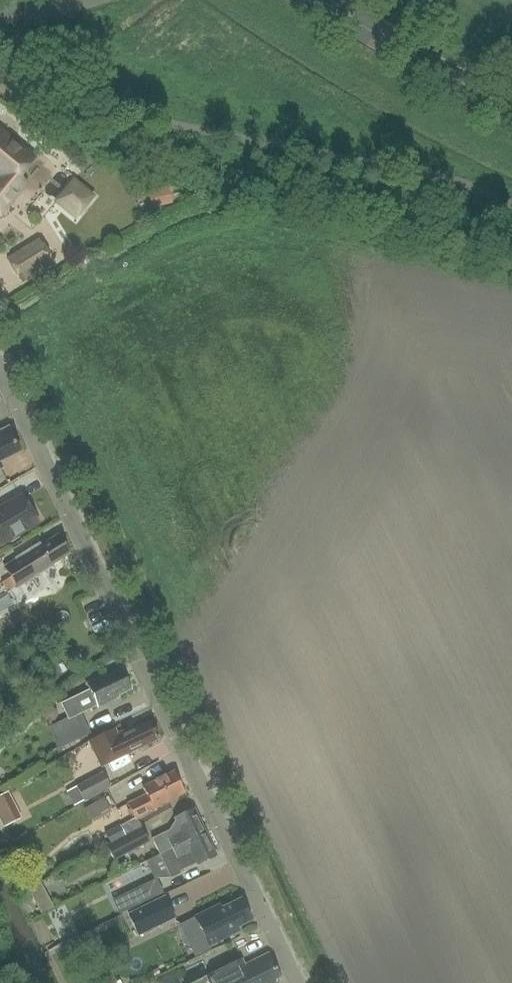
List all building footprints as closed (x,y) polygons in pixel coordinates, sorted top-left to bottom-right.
[(1,216),(22,190),(14,184),(35,159),(0,129),(0,174),(1,175),(0,176),(0,215),(1,216)] [(53,203),(76,222),(96,197),(74,178),(53,203)] [(174,183),(153,190),(159,207),(179,201),(174,183)] [(21,281),(52,262),(39,241),(8,260),(21,281)] [(3,469),(0,463),(21,453),(8,429),(0,433),(0,470),(3,469)] [(1,545),(38,523),(23,497),(1,510),(0,509),(0,544),(1,545)] [(53,564),(69,554),(58,537),(42,547),(40,543),(15,559),(17,561),(5,568),(17,588),(34,577),(35,578),(54,566),(53,564)] [(118,696),(131,690),(122,670),(105,678),(104,676),(86,685),(89,691),(61,705),(68,720),(50,729),(59,749),(89,734),(80,715),(97,706),(98,708),(119,698),(118,696)] [(102,766),(159,739),(157,736),(150,722),(131,731),(129,729),(116,735),(113,730),(90,741),(102,766)] [(76,786),(83,801),(110,787),(102,772),(76,786)] [(155,809),(184,794),(174,773),(143,788),(146,795),(128,805),(135,819),(121,826),(125,835),(143,826),(140,819),(156,811),(155,809)] [(0,797),(0,809),(8,825),(36,811),(23,785),(0,797)] [(74,806),(83,801),(76,786),(66,791),(74,806)] [(109,794),(91,806),(98,816),(116,804),(109,794)] [(172,849),(205,833),(193,809),(173,819),(174,822),(168,832),(151,840),(159,857),(172,849)] [(126,837),(120,826),(105,834),(111,844),(126,837)] [(141,829),(107,847),(115,862),(149,843),(141,829)] [(172,849),(159,857),(170,880),(181,875),(180,873),(195,865),(196,867),(216,857),(205,833),(172,849)] [(128,912),(164,894),(157,880),(121,897),(128,912)] [(42,915),(54,908),(40,883),(28,890),(42,915)] [(175,919),(165,899),(130,916),(140,935),(175,919)] [(237,929),(252,921),(241,900),(222,909),(220,906),(195,918),(209,946),(239,932),(237,929)] [(207,977),(210,982),(275,982),(274,981),(280,978),(271,960),(266,963),(263,957),(241,967),(239,962),(207,977)]
